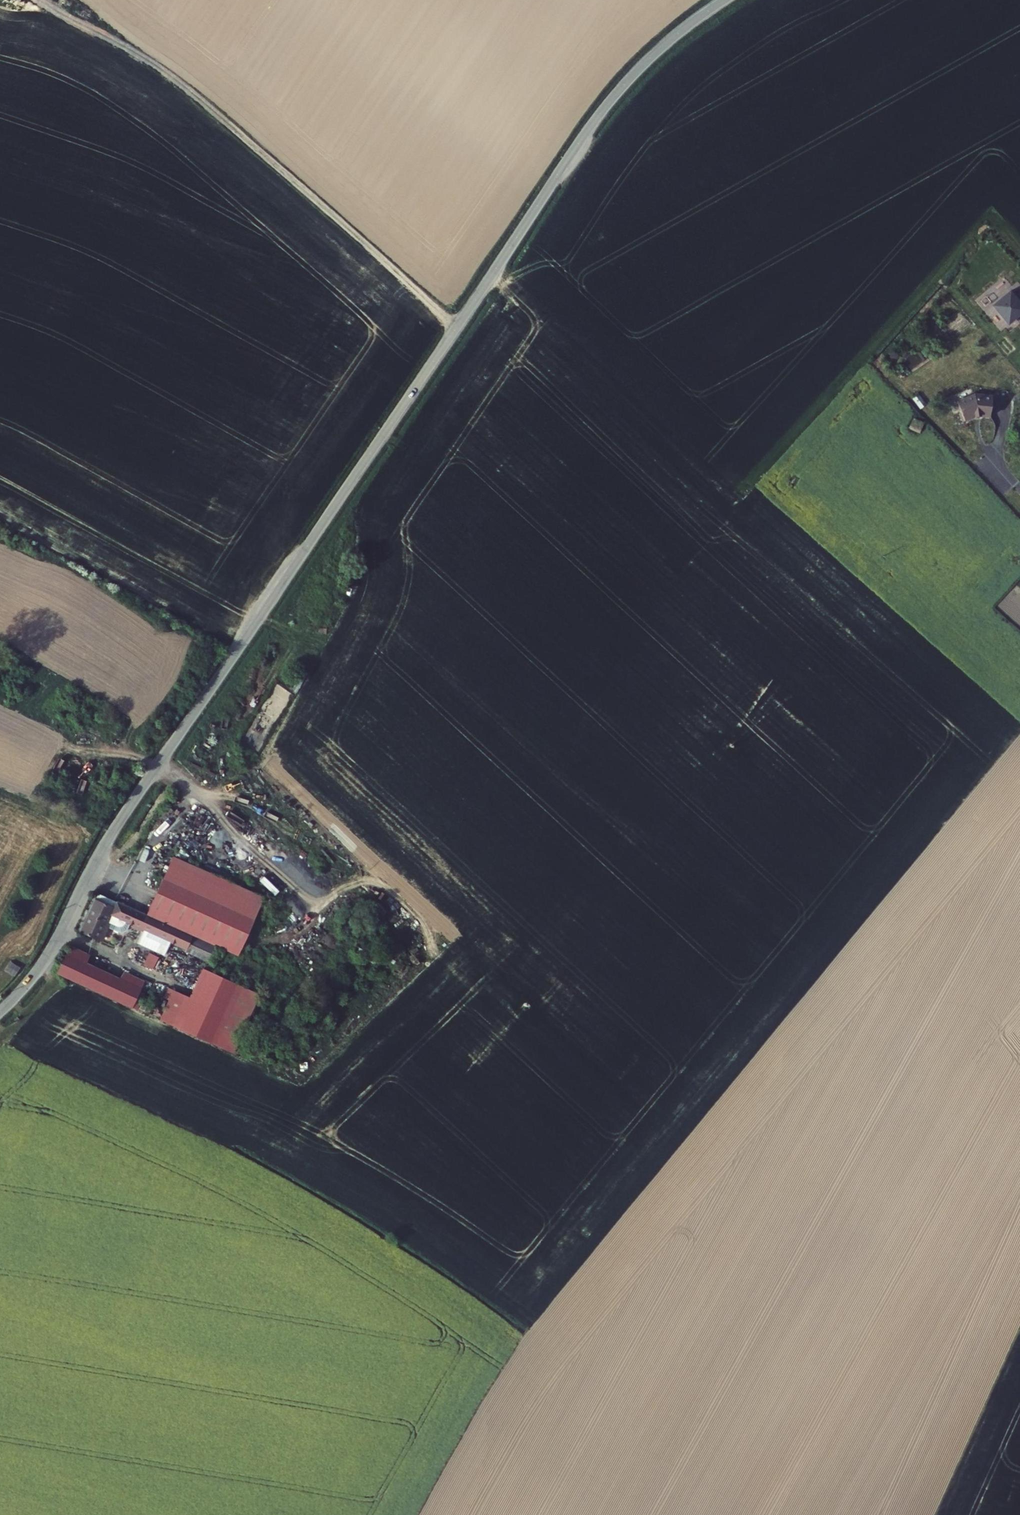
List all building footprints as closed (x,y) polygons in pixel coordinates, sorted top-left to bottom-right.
[(996,311),(1011,330),(1019,324),(1019,323),(1019,297),(1016,300),(1014,297),(996,311)] [(989,422),(990,402),(973,401),(954,408),(963,427),(972,423),(976,424),(980,422),(989,422)] [(173,859),(167,874),(257,913),(263,898),(173,859)] [(257,913),(167,874),(147,917),(216,947),(237,956),(257,913)] [(209,962),(216,947),(147,917),(97,895),(81,933),(101,943),(112,918),(188,950),(187,953),(209,962)] [(91,958),(71,948),(59,973),(134,1008),(142,990),(122,981),(88,965),(91,958)] [(153,971),(158,958),(149,954),(143,967),(153,971)] [(254,963),(241,958),(237,968),(249,974),(254,963)] [(254,963),(249,974),(254,976),(259,966),(254,963)] [(202,970),(189,998),(176,1027),(218,1047),(243,989),(202,970)] [(125,974),(122,981),(142,990),(145,983),(125,974)] [(257,995),(243,989),(218,1047),(232,1053),(257,995)] [(148,993),(142,990),(134,1008),(140,1010),(148,993)] [(176,1027),(189,998),(170,990),(166,999),(171,1001),(162,1021),(176,1027)]
